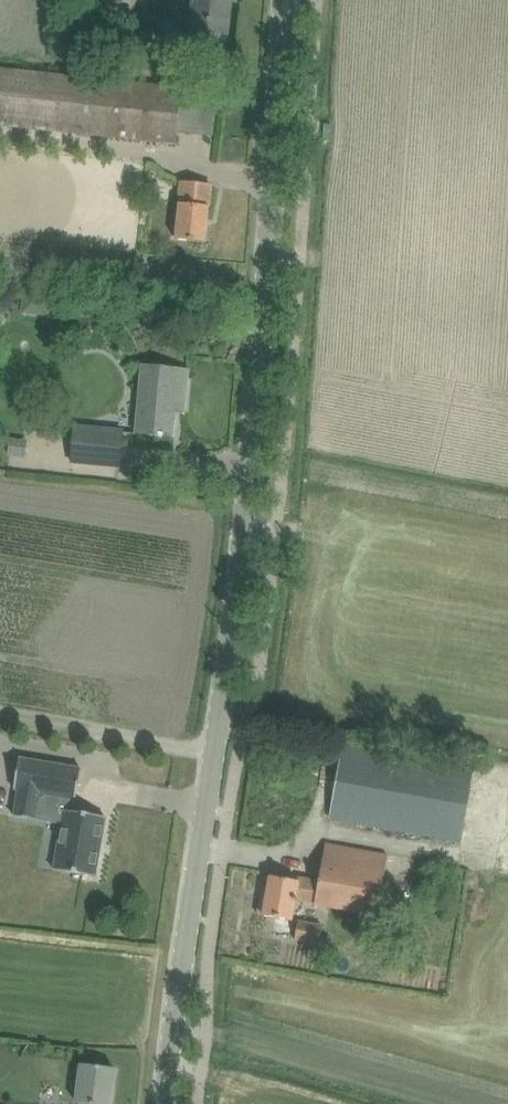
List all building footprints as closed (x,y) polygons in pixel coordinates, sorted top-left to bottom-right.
[(203,63),(225,66),(232,0),(192,0),(185,61),(203,63)] [(154,140),(175,143),(177,132),(214,137),(217,111),(198,109),(200,86),(182,84),(181,88),(0,67),(0,122),(154,140)] [(175,239),(183,240),(205,242),(211,186),(182,183),(180,203),(179,203),(175,239)] [(136,434),(151,435),(173,437),(176,403),(185,404),(188,370),(142,366),(136,434)] [(75,428),(72,457),(72,463),(119,468),(123,432),(75,428)] [(330,818),(352,822),(461,841),(474,770),(343,747),(330,818)] [(19,790),(14,816),(36,820),(38,807),(64,811),(54,870),(95,877),(106,817),(72,811),(74,799),(76,800),(81,768),(20,758),(14,789),(19,790)] [(258,914),(280,918),(292,921),(295,900),(315,904),(377,915),(388,854),(325,844),(319,881),(303,878),(303,882),(270,876),(267,898),(261,897),(258,914)] [(298,922),(295,940),(319,944),(322,926),(298,922)] [(115,1068),(81,1064),(76,1103),(82,1103),(110,1103),(115,1068)]
